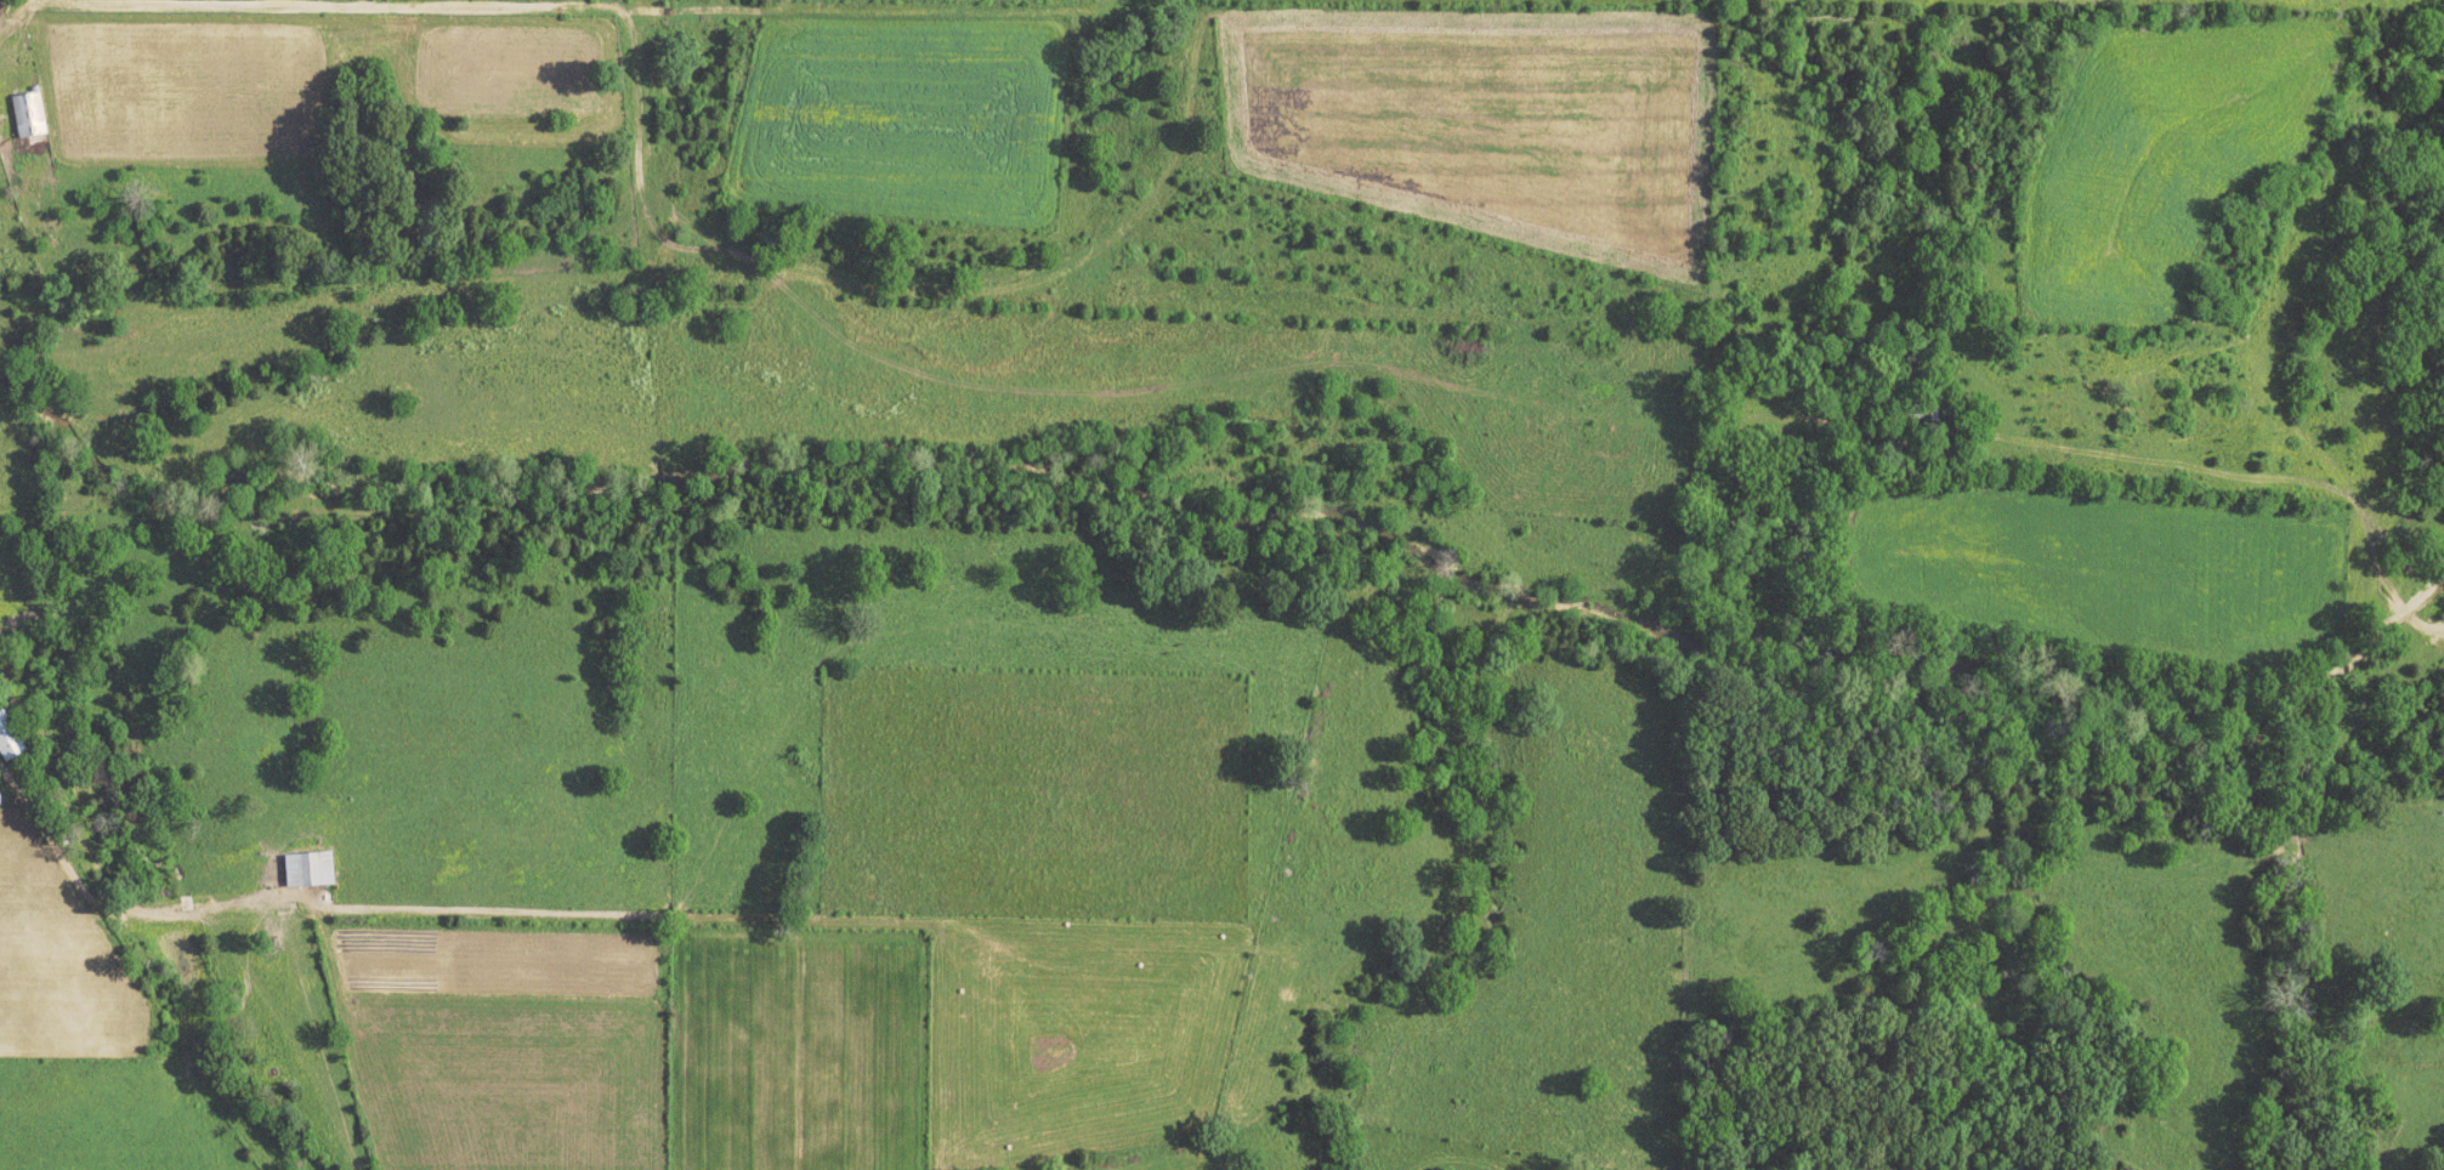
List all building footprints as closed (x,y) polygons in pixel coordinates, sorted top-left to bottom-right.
[(40,91),(10,95),(17,139),(47,134),(40,91)] [(2,763),(24,750),(1,709),(0,710),(0,759),(2,763)] [(284,887),(333,885),(332,853),(283,855),(284,887)]
